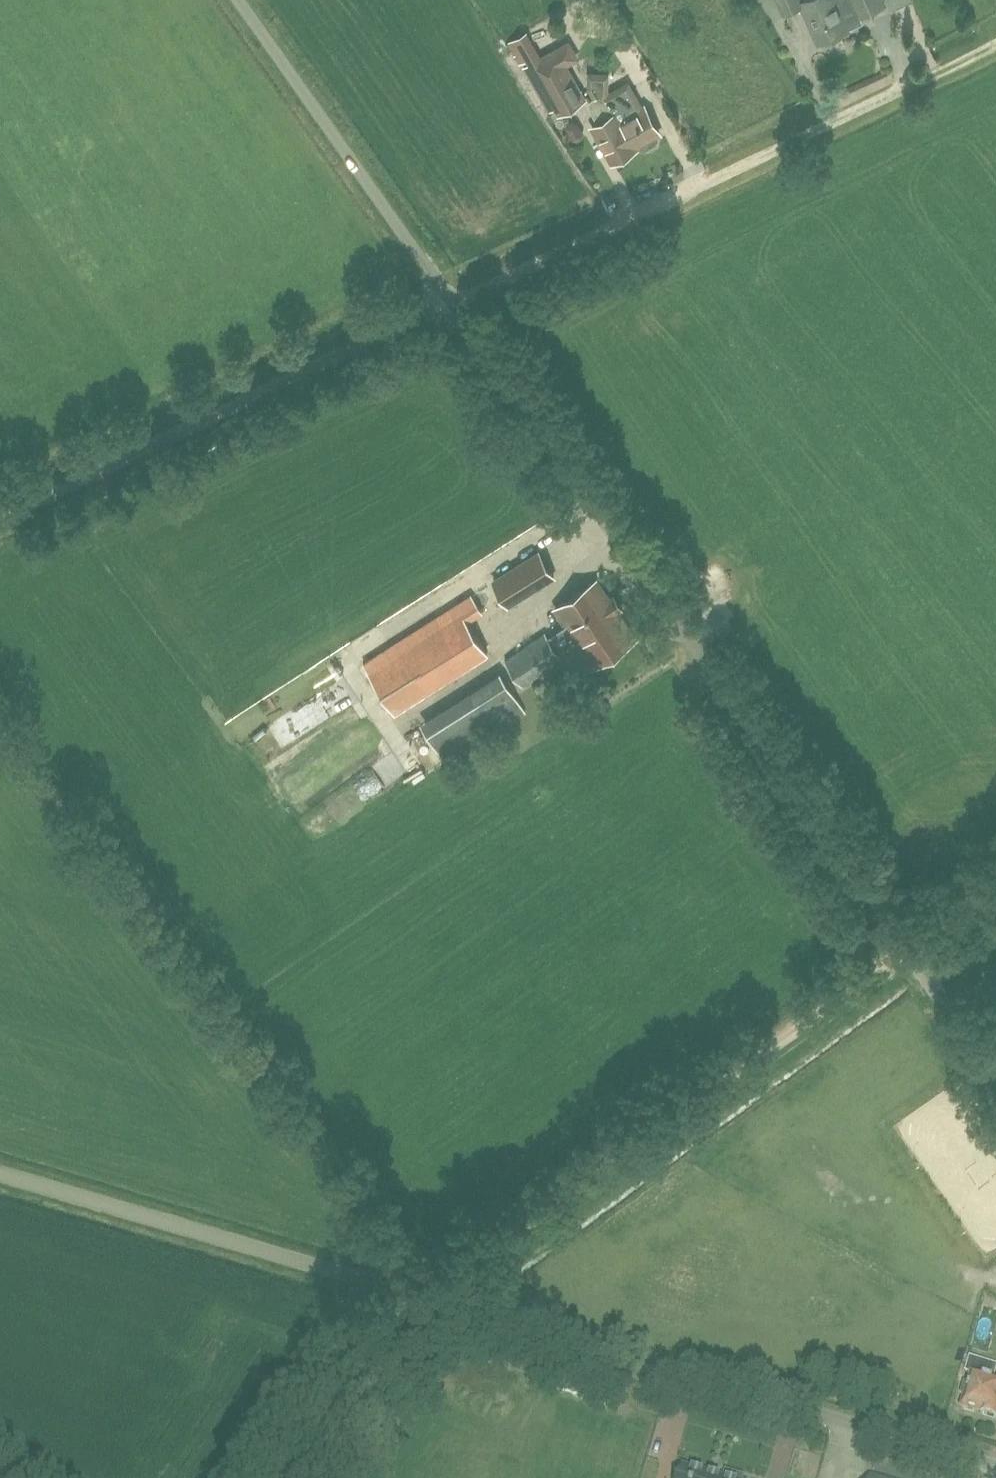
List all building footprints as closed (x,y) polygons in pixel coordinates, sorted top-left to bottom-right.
[(886,4),(884,0),(810,0),(803,3),(801,0),(779,0),(785,14),(802,6),(820,43),(850,30),(845,20),(859,14),(861,16),(886,4)] [(564,64),(576,57),(568,44),(525,69),(549,111),(556,107),(560,114),(584,100),(564,64)] [(608,96),(623,123),(616,127),(621,136),(631,130),(640,145),(643,144),(645,147),(649,148),(657,143),(659,139),(657,136),(660,134),(645,108),(643,109),(632,91),(620,98),(616,92),(608,96)] [(608,96),(607,94),(606,93),(591,101),(602,122),(593,128),(613,163),(641,147),(640,145),(631,130),(621,136),(616,127),(623,123),(608,96)] [(554,577),(539,553),(494,582),(509,606),(554,577)] [(556,609),(576,638),(596,667),(637,640),(597,582),(556,609)] [(395,711),(438,684),(488,652),(468,620),(482,612),(471,596),(365,663),(395,711)] [(564,659),(546,634),(507,662),(524,686),(564,659)] [(441,752),(522,701),(503,671),(422,723),(441,752)] [(297,712),(305,729),(357,706),(350,689),(297,712)] [(993,1379),(995,1371),(995,1365),(970,1357),(966,1372),(972,1374),(969,1384),(964,1383),(961,1394),(965,1396),(962,1408),(995,1419),(995,1380),(993,1379)] [(684,1467),(680,1477),(722,1477),(684,1467)]
